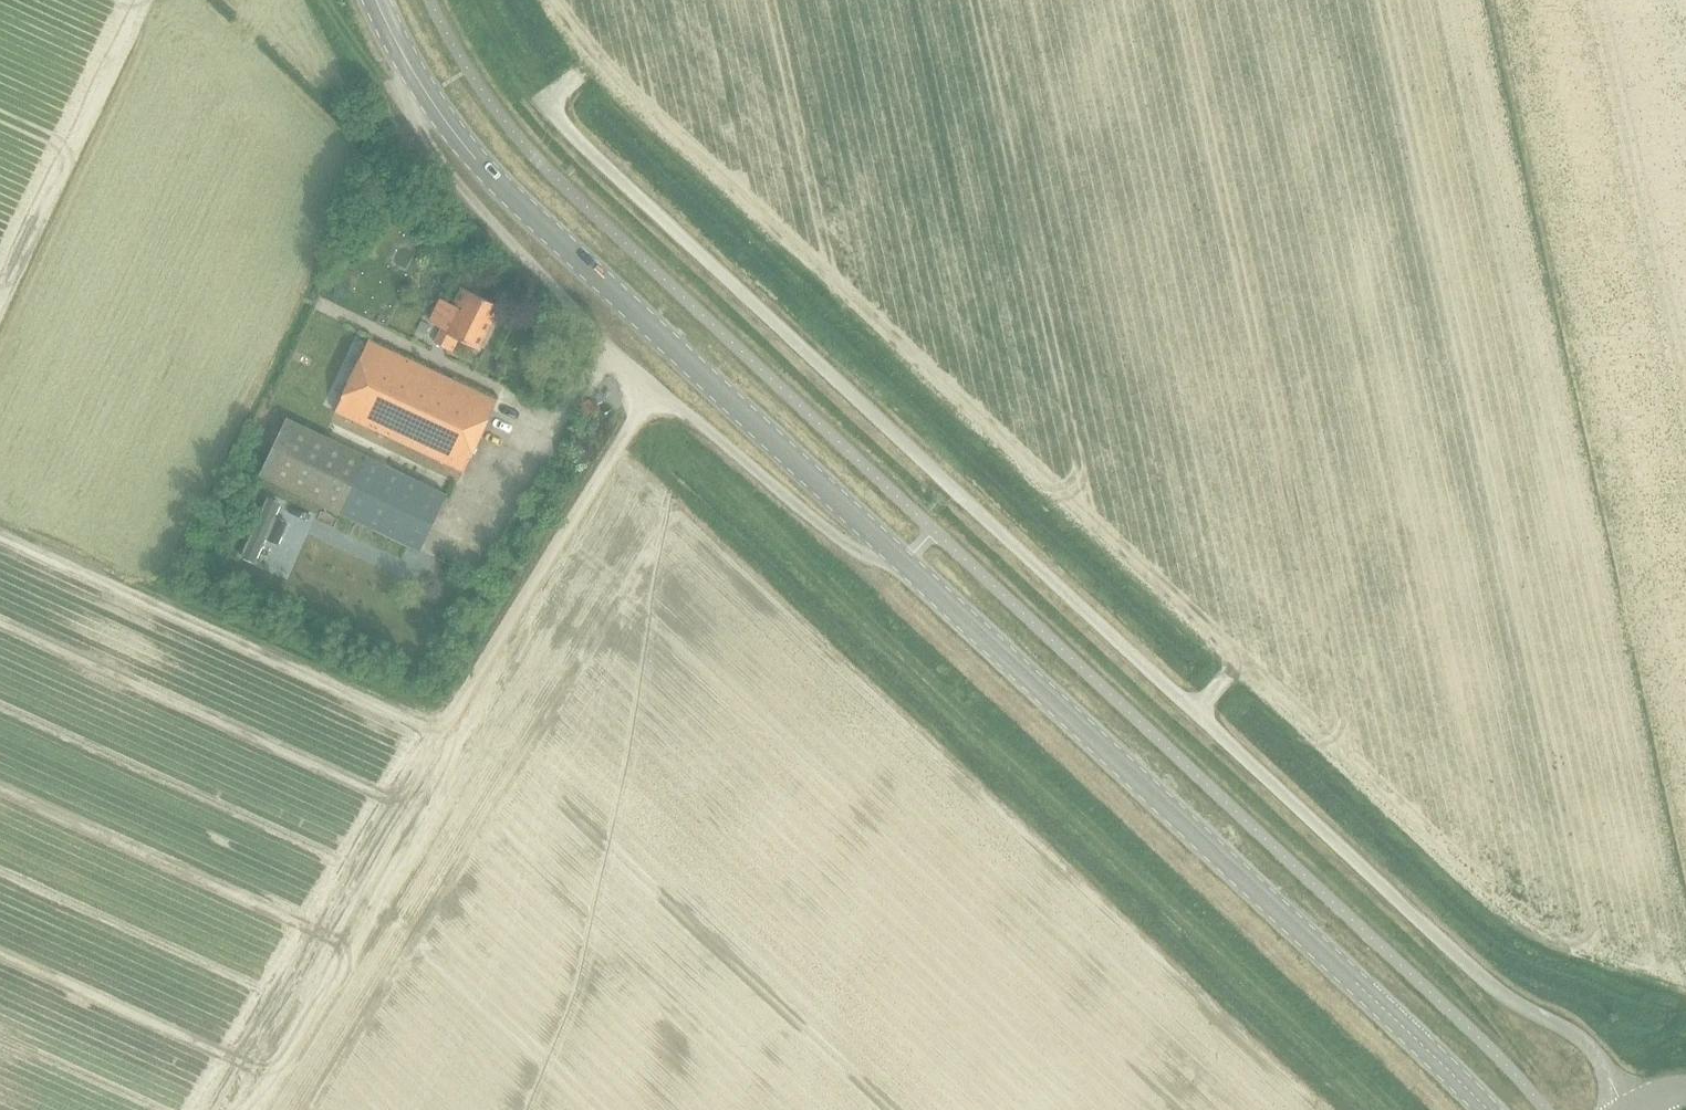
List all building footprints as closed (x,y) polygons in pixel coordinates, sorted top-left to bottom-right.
[(479,349),(501,303),(460,284),(434,340),(453,349),(458,339),(479,349)] [(462,470),(497,399),(370,337),(335,408),(462,470)] [(445,492),(365,453),(285,414),(257,471),(418,549),(445,492)]
